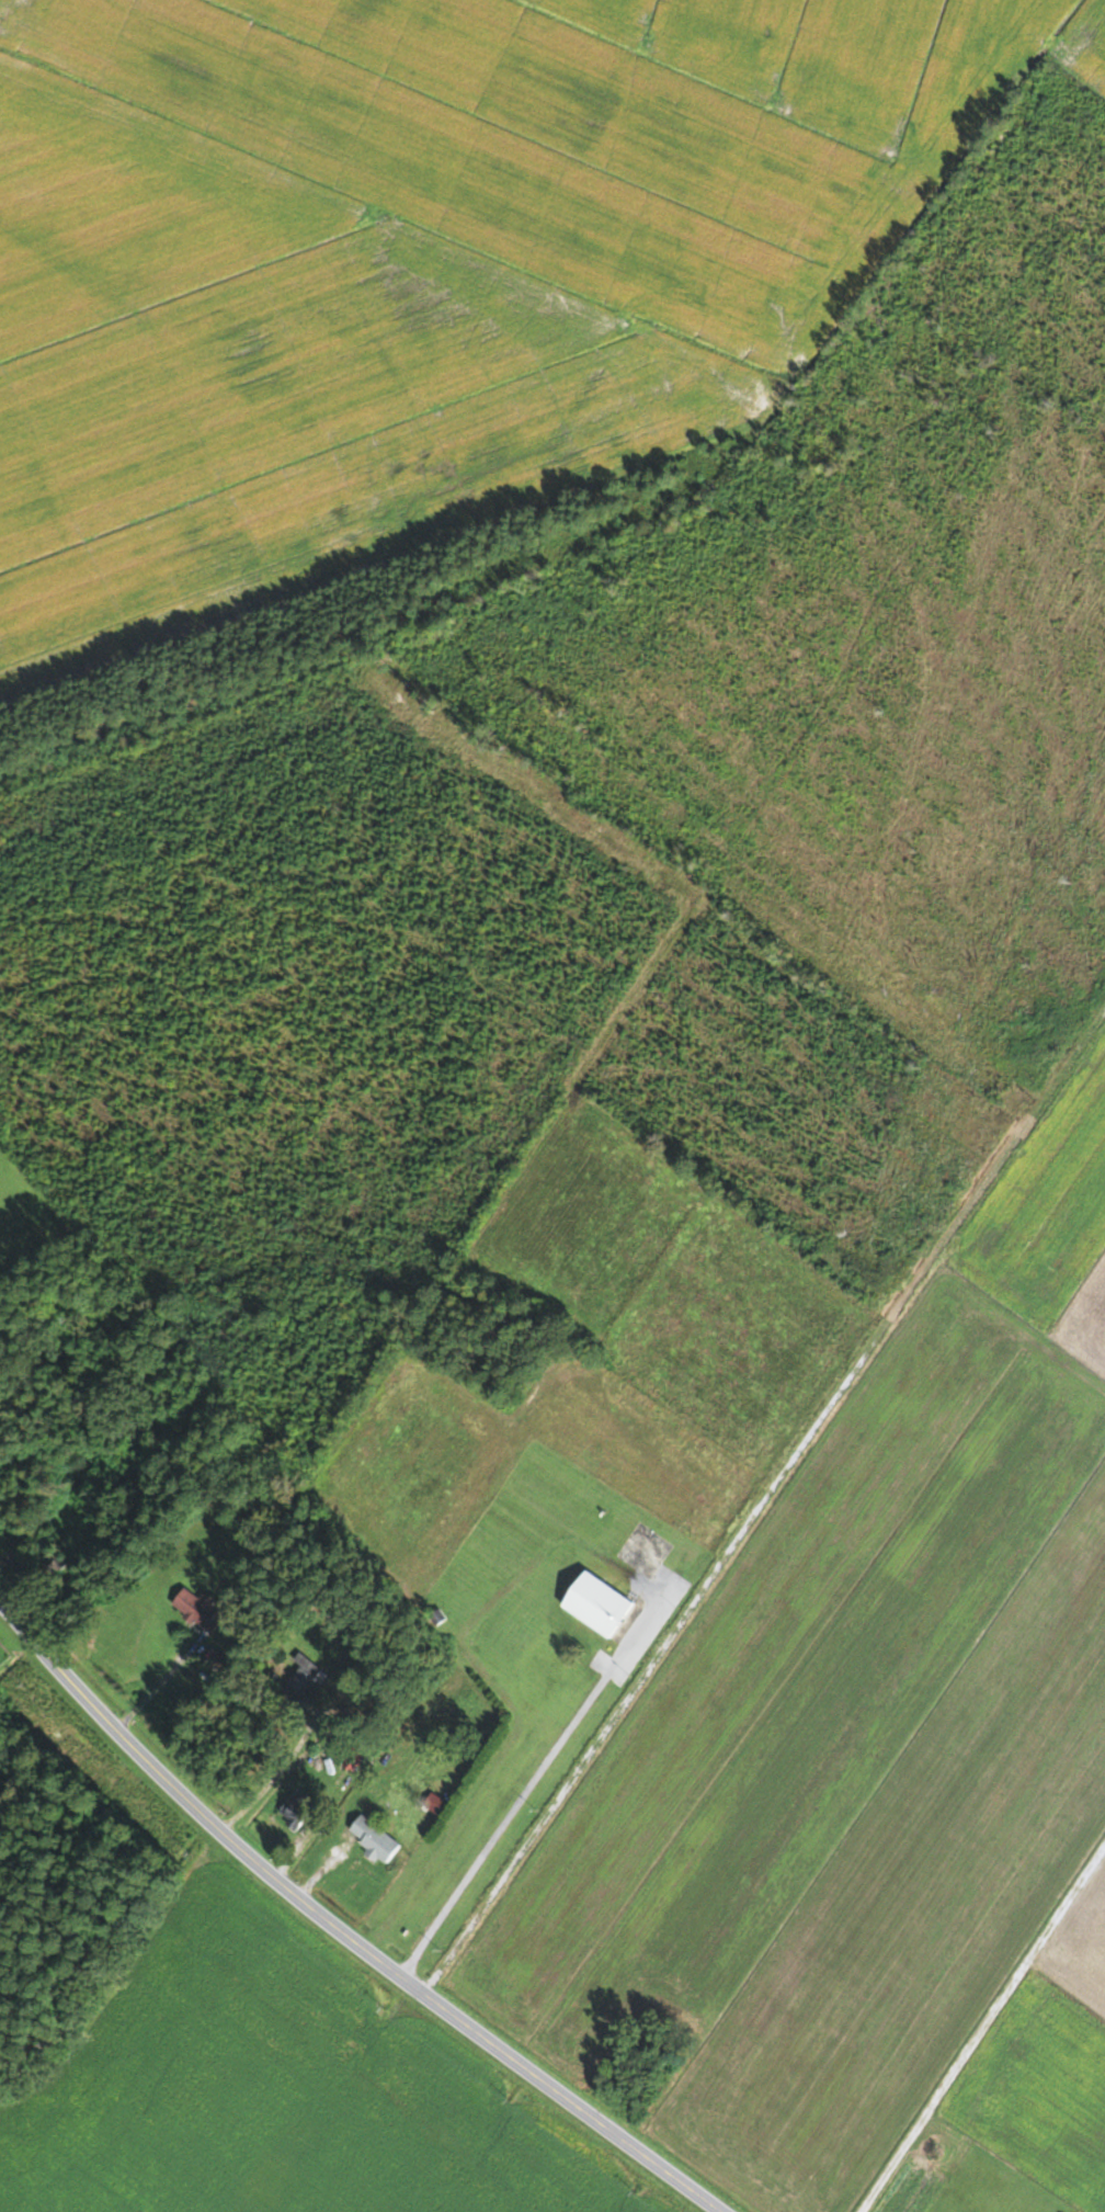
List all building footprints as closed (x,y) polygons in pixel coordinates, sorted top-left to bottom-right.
[(613,1638),(635,1601),(585,1570),(563,1607),(613,1638)] [(215,1598),(203,1593),(201,1597),(182,1587),(171,1609),(214,1632),(222,1615),(209,1609),(215,1598)] [(431,1616),(436,1625),(445,1619),(440,1611),(431,1616)] [(294,1659),(302,1666),(288,1682),(303,1696),(324,1672),(300,1651),(294,1659)] [(296,1829),(316,1805),(299,1790),(279,1814),(296,1829)] [(435,1812),(443,1800),(432,1792),(424,1805),(435,1812)] [(366,1853),(386,1866),(401,1842),(360,1816),(349,1833),(370,1846),(366,1853)]
